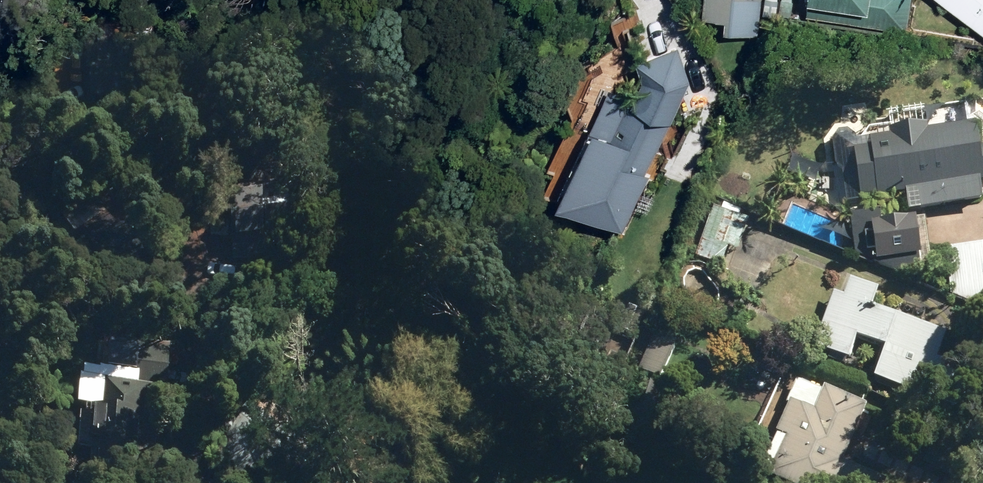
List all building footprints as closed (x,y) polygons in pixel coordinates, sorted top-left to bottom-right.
[(758,31),(761,0),(703,0),(702,14),(723,16),(722,27),(758,31)] [(777,13),(778,0),(764,0),(763,13),(777,13)] [(778,13),(791,14),(793,0),(780,0),(778,13)] [(866,5),(864,22),(906,28),(911,0),(838,0),(866,5)] [(982,30),(982,0),(943,0),(982,30)] [(646,169),(689,79),(677,43),(636,56),(642,74),(633,92),(609,81),(554,195),(622,227),(649,170),(646,169)] [(912,212),(969,205),(967,185),(982,183),(982,150),(981,150),(978,124),(929,131),(929,126),(893,131),(894,135),(870,138),(871,148),(854,150),(859,187),(846,188),(848,205),(865,203),(864,198),(910,192),(912,212)] [(231,202),(231,264),(294,263),(293,201),(231,202)] [(695,258),(721,267),(728,248),(738,252),(750,220),(741,217),(744,210),(724,202),(721,210),(714,208),(695,258)] [(74,240),(124,304),(160,277),(110,212),(74,240)] [(916,222),(916,219),(882,224),(881,212),(851,216),(856,256),(900,275),(922,273),(922,266),(932,265),(926,220),(916,222)] [(953,313),(982,309),(982,244),(945,249),(953,313)] [(871,381),(952,410),(963,378),(946,372),(948,363),(938,360),(946,334),(920,325),(924,311),(906,305),(901,318),(873,308),(879,289),(850,279),(844,294),(832,292),(814,347),(849,360),(857,338),(879,345),(871,369),(875,370),(871,381)] [(709,310),(718,321),(728,312),(719,301),(709,310)] [(610,327),(634,337),(644,313),(620,303),(610,327)] [(637,372),(659,382),(677,343),(655,333),(637,372)] [(654,402),(657,383),(641,380),(638,399),(654,402)] [(771,482),(887,482),(843,462),(867,406),(822,387),(820,392),(799,382),(761,471),(769,474),(766,481),(771,482)] [(102,414),(93,413),(88,470),(138,473),(144,387),(112,385),(104,384),(102,414)] [(236,482),(284,482),(305,451),(242,409),(206,463),(236,482)]
